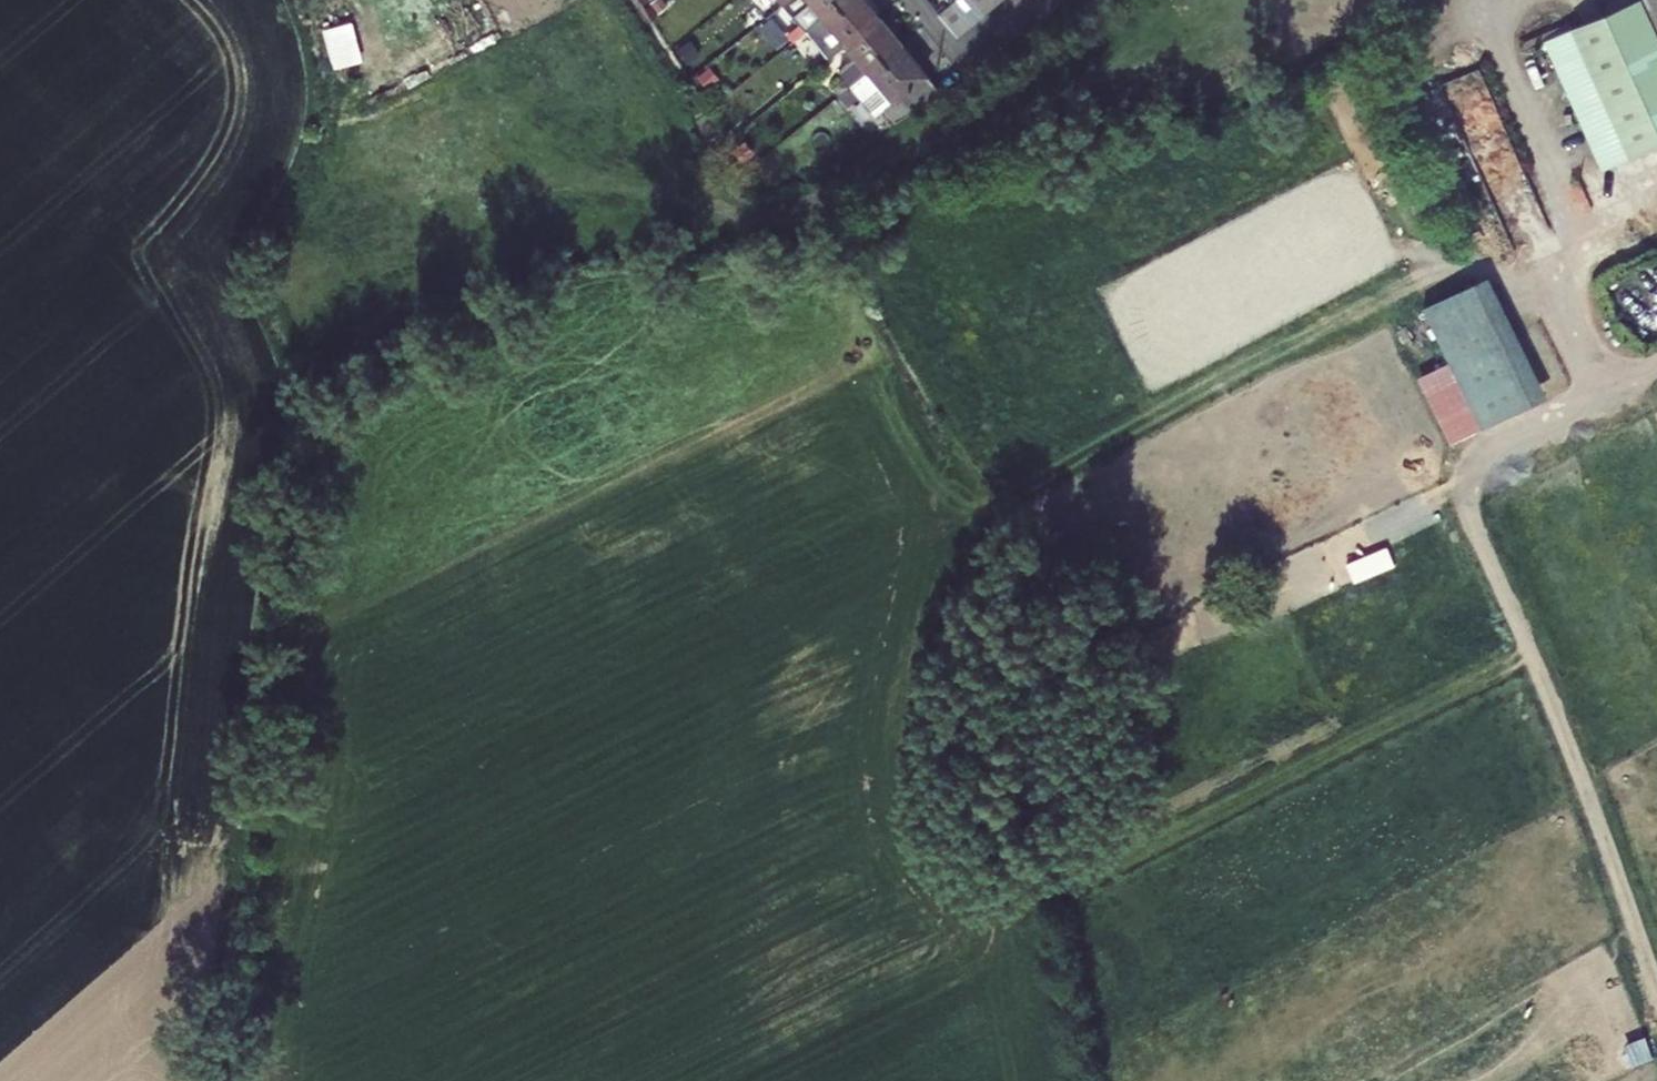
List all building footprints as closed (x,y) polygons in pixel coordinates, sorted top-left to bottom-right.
[(842,0),(792,0),(806,17),(793,28),(800,35),(842,0)] [(876,0),(842,0),(800,35),(806,43),(819,32),(835,51),(853,37),(885,10),(876,0)] [(965,3),(984,25),(998,13),(986,0),(968,0),(965,3)] [(998,13),(1010,3),(1008,0),(986,0),(998,13)] [(1656,174),(1656,38),(1640,1),(1531,49),(1589,177),(1645,152),(1655,175),(1656,174)] [(952,14),(971,36),(984,25),(965,3),(964,4),(952,14)] [(876,64),(908,38),(885,10),(853,37),(863,49),(846,63),(852,70),(838,82),(844,90),(858,79),(876,64)] [(356,17),(326,26),(337,66),(367,57),(356,17)] [(915,111),(951,90),(908,38),(876,64),(915,111)] [(865,86),(858,79),(844,90),(851,98),(865,86)] [(1498,284),(1433,317),(1493,437),(1558,404),(1498,284)]
